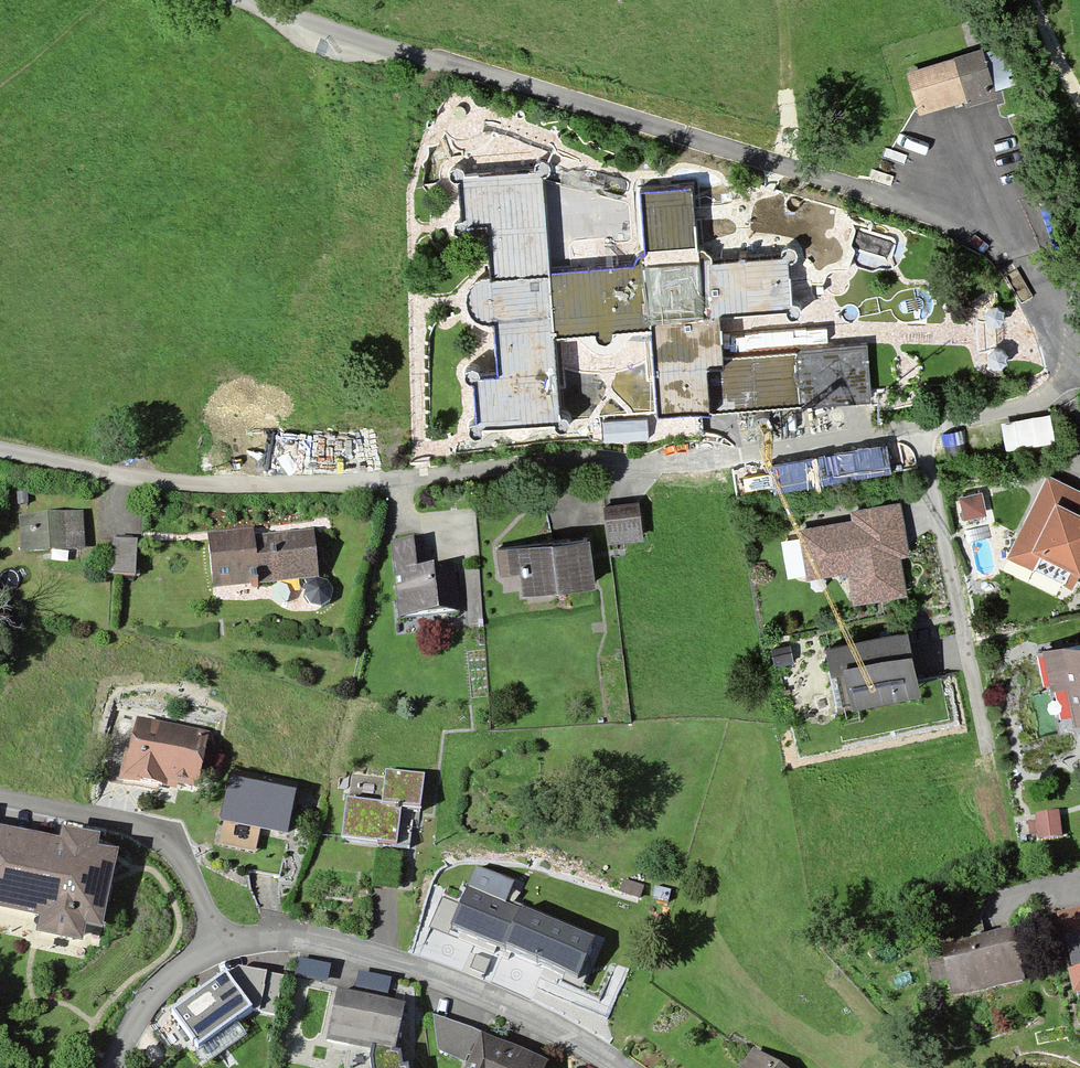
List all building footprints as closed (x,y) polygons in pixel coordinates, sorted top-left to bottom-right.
[(991,90),(979,53),(910,74),(921,112),(991,90)] [(540,171),(457,177),(461,228),(485,227),(488,277),(479,279),(469,287),(465,302),(469,312),(474,318),(483,322),(492,324),(495,377),(471,379),(475,430),(559,424),(552,330),(647,323),(653,419),(869,404),(865,346),(727,356),(725,316),(792,312),(788,256),(697,262),(692,189),(639,192),(644,267),(548,274),(540,171)] [(1001,426),(1005,452),(1053,445),(1049,418),(1001,426)] [(1046,480),(1009,558),(1071,587),(1079,567),(1079,495),(1046,480)] [(981,494),(959,499),(963,520),(986,516),(981,494)] [(601,507),(607,546),(643,541),(638,502),(601,507)] [(854,525),(801,534),(808,578),(850,571),(855,603),(904,595),(898,557),(906,555),(898,507),(852,514),(854,525)] [(76,512),(19,516),(21,549),(79,545),(76,512)] [(254,536),(212,541),(216,583),(264,578),(265,586),(317,581),(313,538),(255,544),(254,536)] [(138,544),(112,543),(111,580),(137,580),(138,544)] [(595,587),(591,544),(501,553),(503,573),(528,571),(530,593),(595,587)] [(424,547),(396,550),(403,623),(458,618),(454,576),(427,579),(424,547)] [(483,621),(480,568),(465,569),(469,622),(483,621)] [(906,624),(830,640),(842,697),(918,681),(906,624)] [(773,641),(777,663),(795,660),(791,638),(773,641)] [(1047,647),(1055,681),(1069,678),(1077,716),(1079,715),(1079,640),(1047,647)] [(208,743),(142,729),(130,782),(196,796),(208,743)] [(383,802),(347,798),(342,838),(394,843),(399,805),(419,807),(423,774),(386,770),(383,802)] [(295,795),(237,783),(228,827),(287,839),(295,795)] [(1060,811),(1035,813),(1037,836),(1062,834),(1060,811)] [(0,839),(0,915),(46,924),(42,940),(83,949),(86,933),(103,937),(118,865),(96,861),(99,849),(66,842),(64,853),(0,839)] [(519,915),(468,895),(453,931),(504,952),(519,915)] [(1059,914),(1078,990),(1079,990),(1079,909),(1059,914)] [(592,949),(523,919),(507,956),(576,986),(592,949)] [(1014,932),(946,946),(955,992),(1023,978),(1014,932)] [(250,1018),(226,984),(175,1020),(199,1054),(250,1018)] [(338,991),(328,1034),(367,1042),(370,1067),(405,1067),(405,1066),(398,1067),(398,1051),(392,1050),(401,1003),(338,991)] [(467,1063),(481,1033),(433,1017),(437,1049),(467,1063)] [(481,1033),(467,1063),(465,1067),(539,1067),(542,1061),(481,1033)] [(753,1052),(742,1067),(778,1067),(753,1052)]
